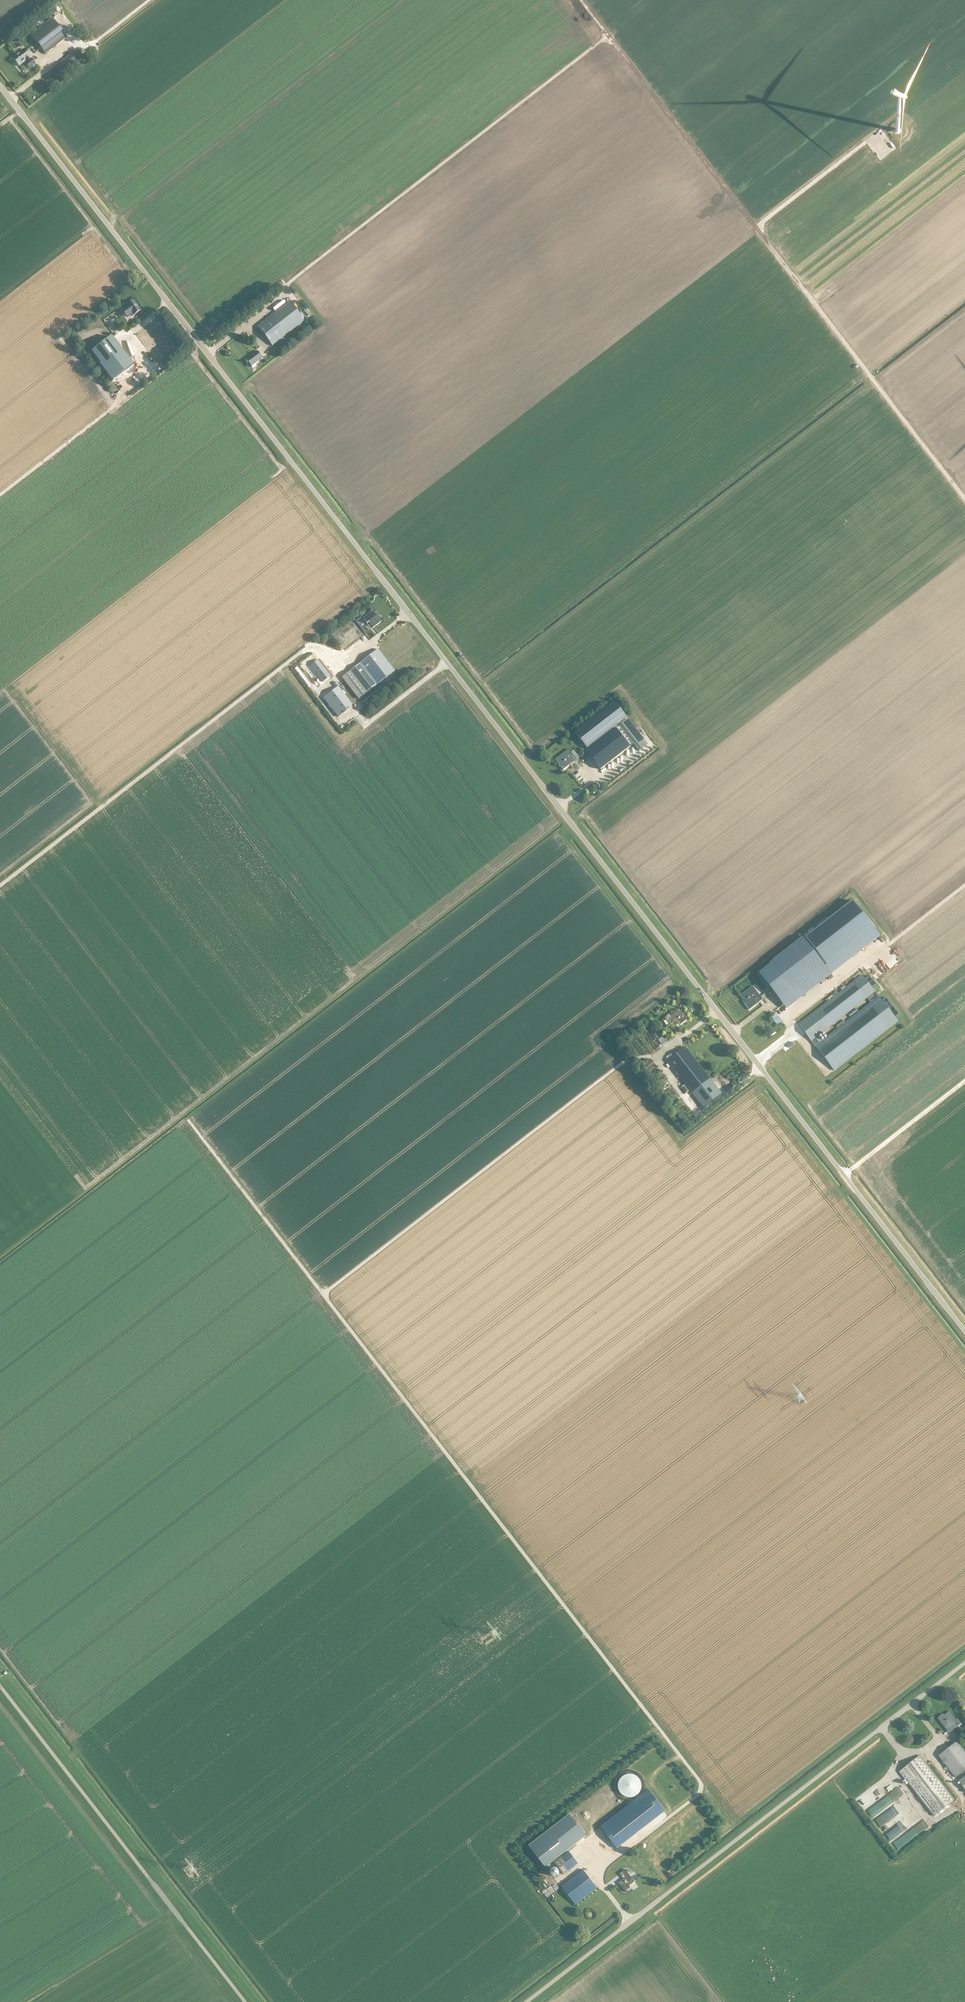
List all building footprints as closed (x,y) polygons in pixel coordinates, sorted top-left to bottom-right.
[(67,38),(52,19),(31,35),(46,54),(67,38)] [(13,58),(14,60),(19,66),(26,61),(27,63),(25,64),(29,69),(35,64),(31,59),(30,60),(29,58),(30,58),(24,50),(13,58)] [(134,301),(127,305),(128,307),(122,311),(126,317),(132,313),(134,315),(140,311),(134,301)] [(272,346),(304,321),(289,302),(257,327),(272,346)] [(108,374),(107,375),(113,382),(133,366),(111,337),(91,353),(101,365),(108,374)] [(262,359),(262,358),(257,351),(256,351),(257,351),(252,355),(250,357),(250,356),(249,357),(250,357),(246,360),(246,359),(246,360),(251,367),(252,367),(251,366),(255,363),(255,364),(262,358),(262,359)] [(368,626),(370,625),(373,628),(373,627),(381,621),(377,616),(375,617),(371,612),(372,612),(363,619),(368,626)] [(394,671),(377,649),(359,664),(376,686),(394,671)] [(310,666),(323,682),(330,676),(318,660),(310,666)] [(376,686),(359,664),(349,671),(366,693),(376,686)] [(352,706),(337,687),(337,688),(324,698),(339,717),(352,706)] [(613,701),(574,732),(587,749),(627,718),(613,701)] [(336,725),(340,723),(328,703),(323,706),(336,725)] [(615,729),(629,747),(633,744),(639,751),(647,745),(627,719),(615,729)] [(615,729),(587,752),(601,770),(629,747),(615,729)] [(563,770),(577,760),(569,749),(565,752),(557,759),(557,758),(555,760),(563,770)] [(852,901),(805,938),(826,966),(874,929),(852,901)] [(825,967),(803,939),(759,974),(780,1001),(825,967)] [(882,1001),(871,988),(876,984),(869,976),(865,980),(862,976),(799,1025),(834,1071),(898,1021),(895,1017),(899,1014),(886,998),(882,1001)] [(749,1010),(760,1002),(753,994),(757,992),(752,986),(749,989),(741,996),(741,995),(740,996),(744,1001),(743,1002),(749,1010)] [(688,1019),(689,1019),(685,1013),(683,1014),(679,1009),(679,1010),(671,1017),(669,1014),(664,1018),(670,1025),(674,1022),(676,1025),(678,1024),(679,1026),(680,1026),(679,1025),(688,1018),(688,1019)] [(704,1108),(722,1094),(686,1047),(667,1061),(704,1108)] [(944,1726),(944,1727),(949,1733),(961,1724),(957,1719),(956,1721),(949,1712),(944,1716),(943,1714),(937,1718),(938,1718),(944,1726)] [(947,1767),(955,1777),(964,1770),(964,1753),(956,1742),(938,1756),(947,1767)] [(955,1800),(920,1755),(898,1772),(933,1817),(955,1800)] [(637,1795),(638,1794),(639,1793),(640,1792),(640,1791),(641,1790),(641,1789),(641,1788),(641,1787),(641,1786),(641,1785),(641,1784),(641,1783),(641,1782),(640,1781),(640,1780),(639,1779),(639,1778),(638,1778),(637,1777),(636,1776),(635,1775),(634,1775),(633,1775),(632,1774),(631,1774),(630,1774),(629,1774),(628,1774),(627,1775),(626,1775),(625,1775),(624,1776),(623,1776),(622,1777),(621,1778),(620,1779),(620,1780),(619,1781),(619,1782),(618,1782),(618,1783),(618,1784),(618,1785),(618,1786),(618,1787),(618,1788),(618,1789),(619,1790),(619,1791),(620,1792),(620,1793),(621,1794),(622,1795),(623,1796),(624,1796),(625,1797),(626,1797),(627,1797),(628,1798),(629,1798),(630,1798),(631,1798),(632,1797),(633,1797),(634,1797),(635,1797),(636,1796),(636,1795),(637,1795)] [(600,1827),(617,1849),(665,1812),(648,1791),(600,1827)] [(891,1797),(877,1809),(880,1813),(894,1801),(891,1797)] [(875,1822),(879,1818),(873,1811),(868,1815),(875,1822)] [(569,1815),(529,1845),(546,1867),(585,1836),(569,1815)] [(886,1829),(883,1835),(889,1838),(892,1833),(886,1829)] [(564,1874),(578,1863),(569,1851),(554,1863),(564,1874)] [(555,1868),(554,1868),(553,1868),(552,1868),(552,1869),(551,1869),(551,1870),(550,1871),(550,1872),(550,1873),(551,1874),(551,1875),(552,1875),(552,1876),(553,1876),(554,1876),(555,1876),(556,1876),(557,1876),(557,1875),(558,1875),(558,1874),(559,1874),(559,1873),(559,1872),(559,1871),(559,1870),(558,1870),(558,1869),(557,1869),(557,1868),(556,1868),(555,1868)] [(575,1905),(597,1888),(583,1870),(561,1887),(575,1905)] [(629,1886),(634,1882),(627,1873),(628,1873),(625,1870),(620,1874),(624,1879),(619,1883),(625,1891),(630,1887),(629,1886)]
